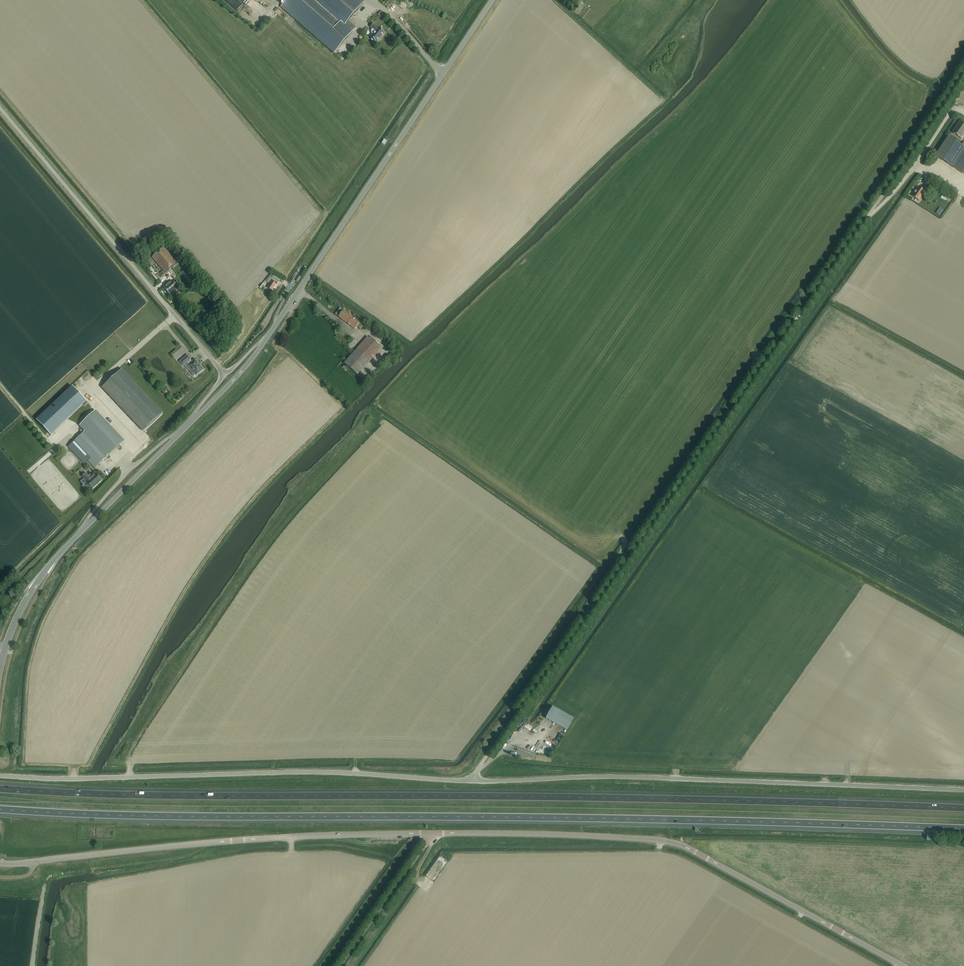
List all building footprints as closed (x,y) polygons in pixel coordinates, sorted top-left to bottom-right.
[(334,54),(358,26),(355,23),(353,25),(348,21),(364,2),(362,0),(286,0),(280,7),(334,54)] [(385,33),(379,27),(378,28),(373,24),(370,27),(372,29),(372,30),(371,31),(371,32),(372,33),(373,34),(370,37),(372,39),(371,40),(374,42),(374,41),(376,43),(385,33)] [(963,135),(963,124),(960,121),(952,133),(961,139),(963,135)] [(963,149),(963,147),(948,137),(935,156),(952,167),(963,149)] [(952,167),(963,174),(963,149),(952,167)] [(925,192),(919,187),(916,191),(915,193),(912,196),(919,201),(925,192)] [(162,276),(165,274),(177,263),(163,247),(151,257),(163,271),(160,273),(162,276)] [(280,279),(275,276),(270,273),(265,281),(269,283),(272,278),(278,281),(280,279)] [(272,291),(276,284),(271,281),(267,287),(272,291)] [(174,285),(171,282),(163,288),(170,295),(177,289),(180,286),(177,282),(174,285)] [(360,329),(362,326),(340,308),(335,314),(354,329),(356,327),(360,329)] [(373,339),(370,336),(369,338),(367,337),(344,363),(357,375),(381,349),(372,341),(373,339)] [(192,362),(190,359),(191,359),(187,355),(180,361),(183,365),(186,362),(188,365),(193,371),(191,373),(194,376),(196,374),(197,375),(203,370),(195,359),(192,362)] [(144,432),(163,413),(121,370),(102,388),(144,432)] [(87,401),(72,386),(36,420),(51,435),(87,401)] [(123,441),(120,437),(96,411),(80,426),(85,431),(74,441),(86,452),(83,455),(88,460),(88,461),(94,468),(123,441)] [(82,477),(89,485),(92,489),(102,481),(95,472),(91,476),(90,474),(88,476),(85,474),(82,477)] [(567,730),(573,719),(554,708),(548,719),(567,730)] [(531,731),(535,735),(532,738),(537,741),(539,738),(536,735),(539,731),(535,727),(531,731)] [(553,735),(549,739),(554,744),(559,740),(556,736),(555,737),(553,735)] [(431,873),(426,881),(431,885),(437,876),(431,873)]
